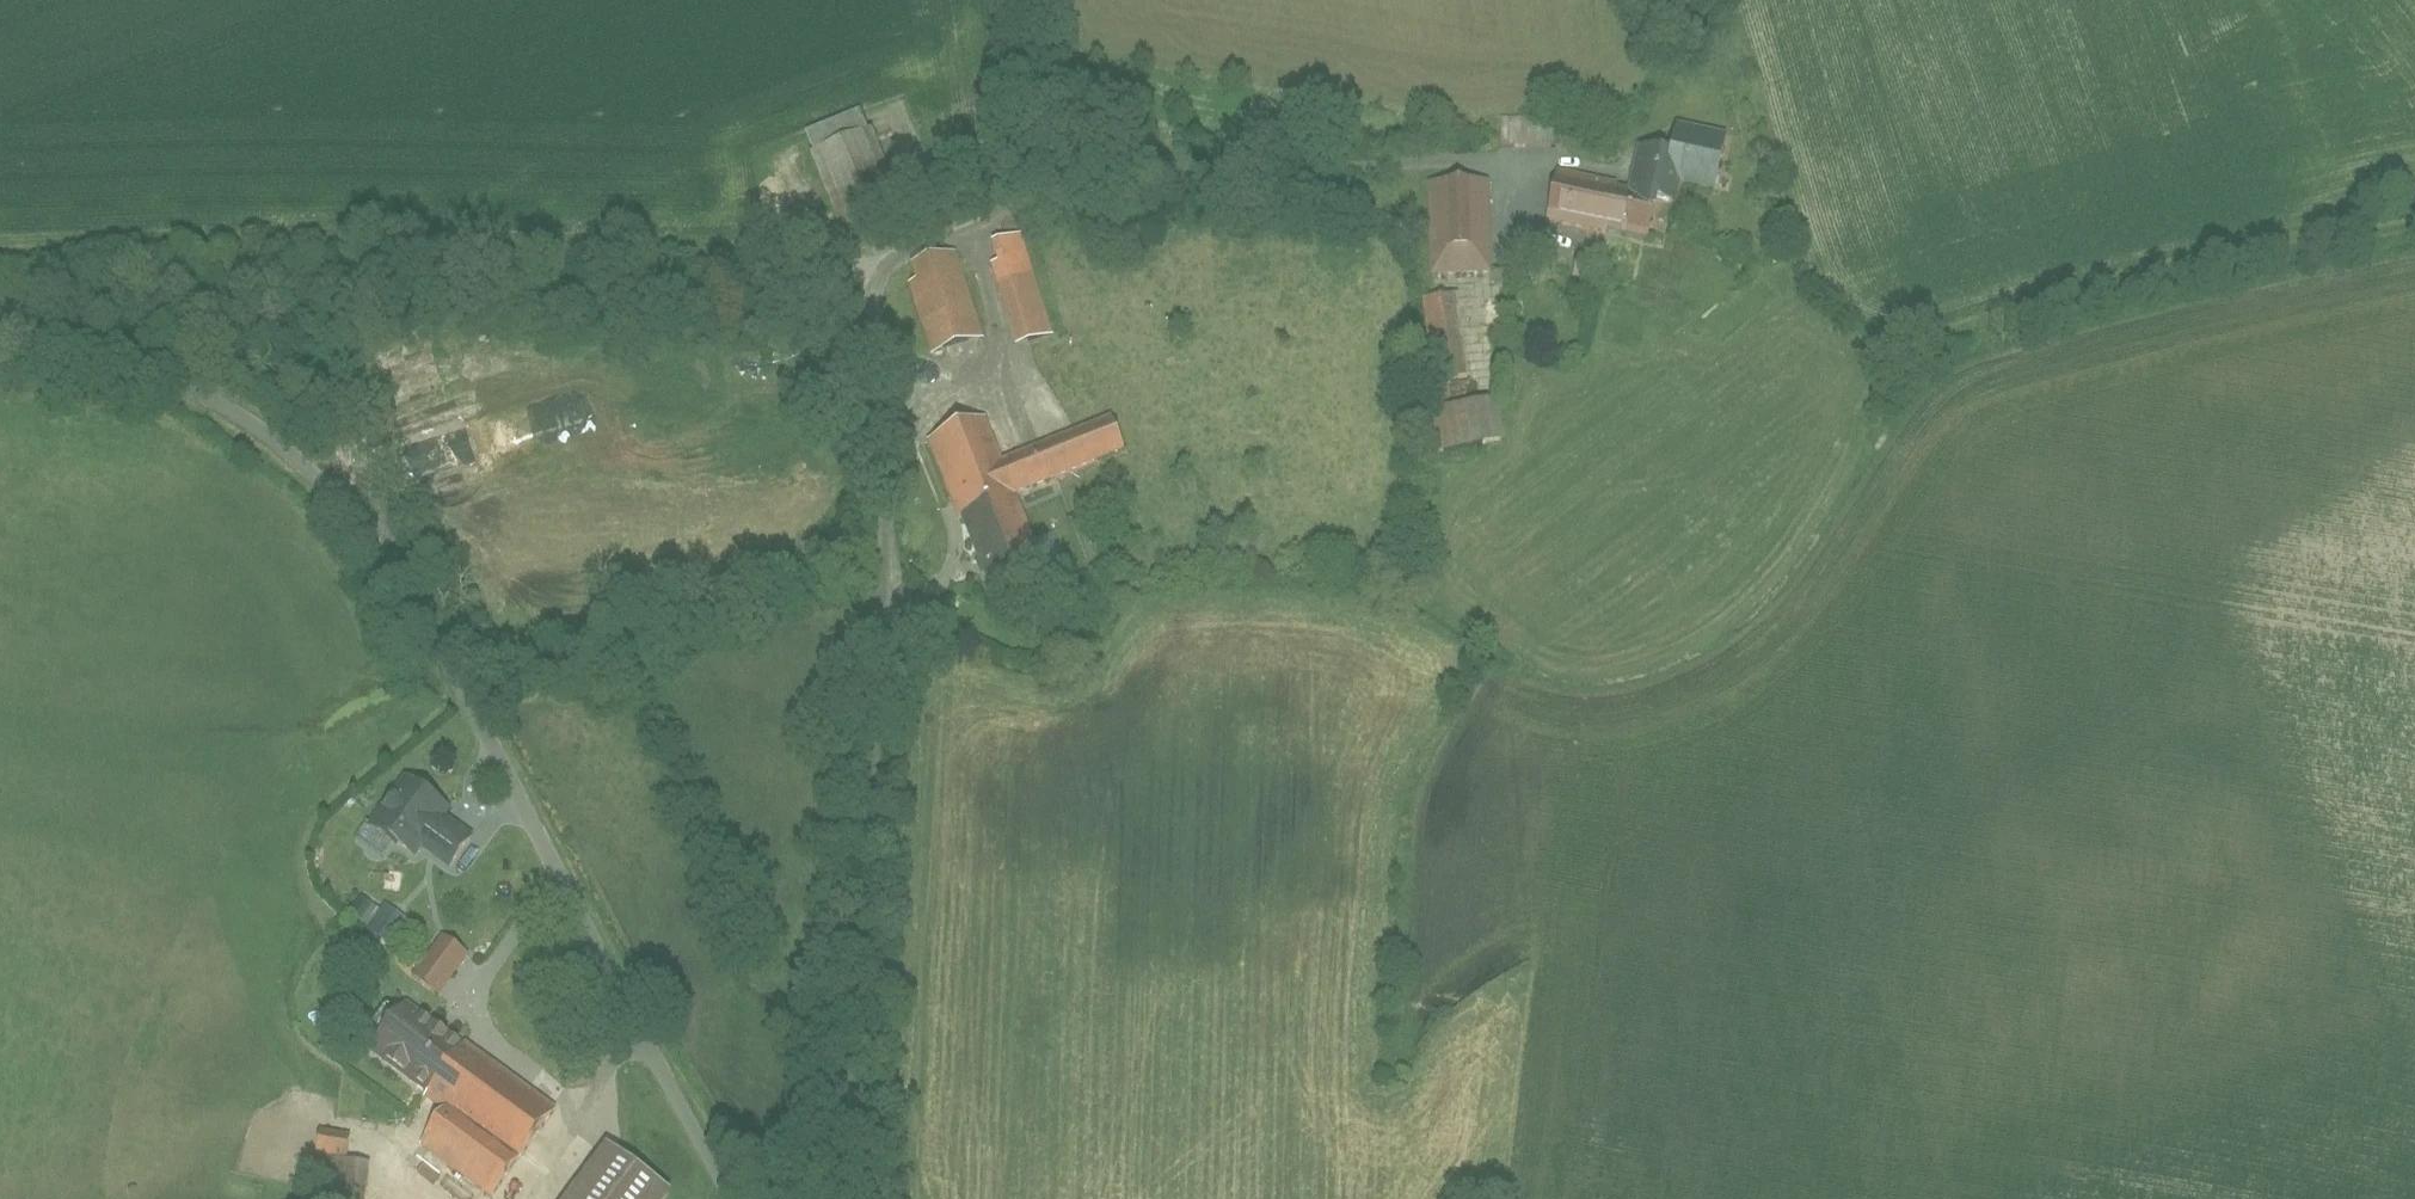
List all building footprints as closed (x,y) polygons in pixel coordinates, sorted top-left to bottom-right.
[(807,153),(845,234),(901,208),(863,127),(807,153)] [(1647,149),(1639,188),(1566,173),(1556,219),(1658,240),(1665,206),(1689,211),(1694,188),(1728,195),(1739,143),(1689,133),(1684,157),(1647,149)] [(1432,185),(1435,280),(1498,277),(1495,183),(1432,185)] [(993,250),(1018,346),(1057,336),(1032,240),(993,250)] [(966,263),(910,275),(928,361),(984,349),(966,263)] [(1424,307),(1432,388),(1474,384),(1466,303),(1424,307)] [(1500,434),(1493,396),(1425,407),(1431,445),(1500,434)] [(983,411),(924,433),(991,609),(1058,583),(1027,502),(1130,463),(1110,412),(999,454),(983,411)] [(483,840),(451,816),(455,810),(416,781),(375,834),(414,863),(423,850),(456,876),(483,840)] [(389,904),(366,935),(387,950),(409,919),(389,904)] [(461,955),(439,938),(409,976),(432,993),(461,955)] [(412,1005),(371,1056),(436,1109),(409,1143),(480,1198),(495,1198),(557,1121),(412,1005)] [(367,1142),(319,1141),(318,1198),(366,1198),(367,1142)] [(605,1143),(563,1198),(661,1198),(668,1190),(605,1143)]
